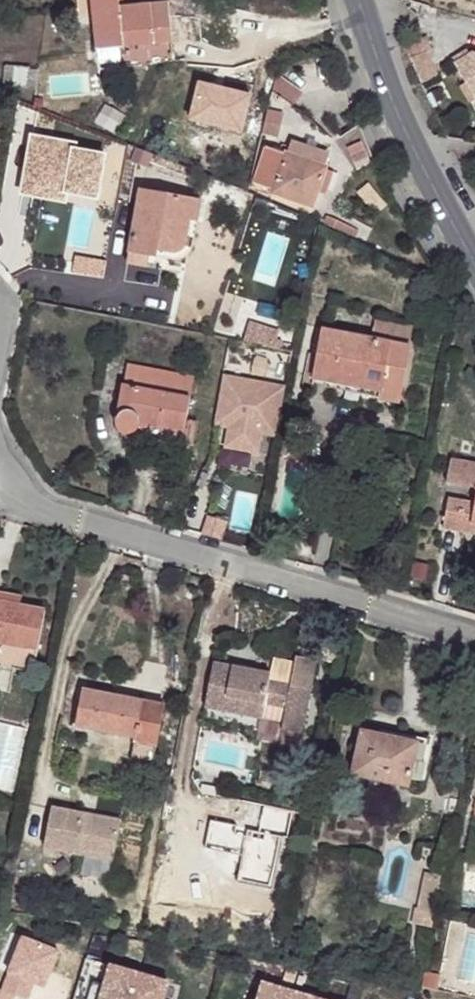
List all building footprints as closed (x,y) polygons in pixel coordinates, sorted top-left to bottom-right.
[(92,0),(77,0),(78,5),(79,17),(93,16),(92,0)] [(93,16),(96,49),(98,48),(125,46),(173,41),(168,1),(120,6),(120,0),(92,0),(93,16)] [(412,57),(425,52),(430,51),(426,37),(411,41),(408,47),(412,57)] [(125,46),(98,48),(99,67),(127,65),(125,46)] [(474,98),(474,52),(473,51),(454,63),(474,98)] [(412,57),(422,81),(437,75),(425,52),(412,57)] [(14,65),(4,64),(2,85),(12,86),(14,65)] [(40,68),(14,65),(12,86),(37,89),(40,68)] [(277,77),(273,91),(293,105),(301,94),(277,77)] [(435,103),(445,98),(439,87),(430,92),(435,103)] [(283,114),(268,111),(263,133),(278,137),(283,114)] [(368,142),(362,123),(339,139),(338,149),(342,156),(355,147),(364,162),(375,155),(368,142)] [(329,150),(294,138),(292,144),(282,141),(280,148),(267,143),(255,179),(276,186),(275,188),(314,201),(319,187),(326,165),(327,163),(325,163),(329,150)] [(97,150),(82,144),(74,165),(89,171),(97,150)] [(334,167),(326,165),(319,187),(327,189),(334,167)] [(201,200),(140,189),(129,253),(150,256),(151,249),(158,250),(173,252),(176,252),(181,250),(186,245),(190,220),(198,221),(201,200)] [(358,230),(327,216),(324,222),(355,237),(358,230)] [(158,250),(151,249),(150,256),(157,257),(158,250)] [(150,256),(129,253),(127,263),(148,266),(150,256)] [(413,329),(374,322),(370,339),(410,346),(413,329)] [(370,339),(322,329),(317,354),(312,376),(402,393),(410,346),(370,339)] [(312,376),(317,354),(310,352),(303,383),(310,385),(312,376)] [(195,376),(127,364),(118,419),(118,423),(120,428),(123,431),(128,433),(131,433),(134,431),(138,429),(141,423),(185,432),(195,376)] [(285,387),(223,375),(215,424),(229,427),(225,446),(257,453),(261,433),(276,436),(285,387)] [(185,432),(141,423),(138,429),(134,431),(131,433),(128,433),(123,431),(120,428),(118,423),(118,419),(116,426),(116,429),(117,433),(119,436),(121,438),(125,440),(128,440),(132,439),(135,437),(138,434),(139,430),(184,439),(185,432)] [(314,424),(303,422),(301,433),(308,434),(312,434),(314,424)] [(452,457),(448,480),(474,485),(474,461),(452,457)] [(451,495),(446,525),(474,531),(474,500),(451,495)] [(207,516),(202,534),(220,539),(225,521),(207,516)] [(427,565),(414,562),(411,576),(424,579),(427,565)] [(0,592),(0,601),(21,605),(22,596),(0,592)] [(0,601),(0,666),(32,673),(37,650),(38,651),(46,610),(0,601)] [(339,646),(320,642),(316,661),(336,664),(339,646)] [(302,734),(316,661),(296,656),(294,664),(273,659),(270,674),(213,664),(204,707),(282,722),(281,730),(302,734)] [(164,703),(83,688),(77,723),(94,726),(92,732),(135,740),(134,744),(156,748),(164,703)] [(94,726),(77,723),(76,728),(92,732),(94,726)] [(427,745),(362,730),(353,775),(409,787),(411,779),(425,782),(429,764),(423,763),(427,745)] [(156,748),(134,744),(131,760),(153,764),(156,748)] [(84,814),(52,808),(44,847),(76,853),(77,848),(114,855),(121,820),(92,815),(91,819),(84,817),(84,814)] [(114,855),(77,848),(76,853),(113,860),(114,855)] [(443,876),(425,872),(421,894),(438,897),(443,876)] [(438,897),(421,894),(418,909),(415,909),(413,924),(432,927),(438,897)] [(163,980),(80,956),(67,998),(157,998),(163,980)] [(441,975),(424,972),(421,987),(438,990),(441,975)] [(255,980),(250,998),(319,998),(255,980)]
